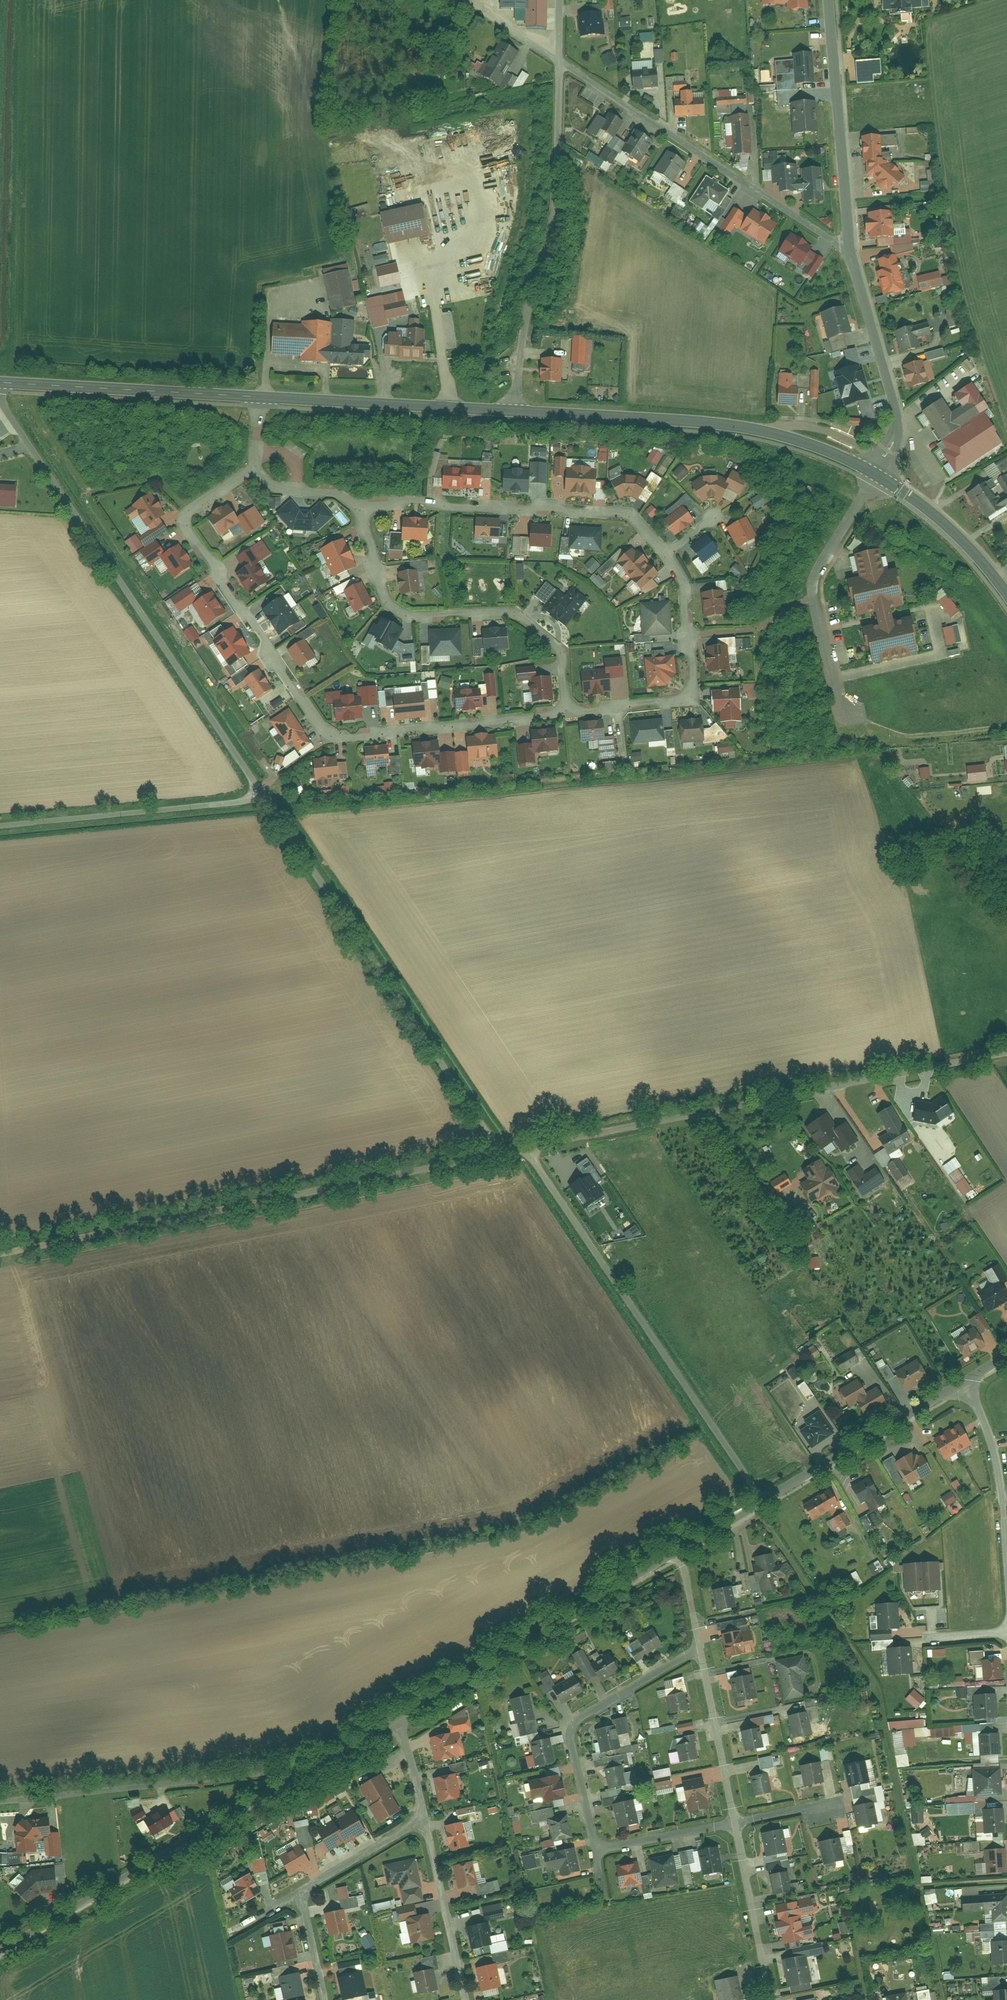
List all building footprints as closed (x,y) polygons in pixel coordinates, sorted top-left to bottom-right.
[(476,1),(498,1),(500,15),(513,15),(516,30),(526,28),(526,35),(548,33),(547,0),(476,0),(476,1)] [(605,11),(614,11),(614,0),(605,0),(605,11)] [(776,5),(789,5),(790,12),(812,11),(812,0),(775,0),(776,5)] [(884,12),(892,11),(891,16),(914,15),(914,9),(931,8),(930,0),(884,0),(884,12)] [(603,13),(581,14),(582,37),(606,35),(603,13)] [(630,18),(619,19),(619,27),(631,27),(630,18)] [(639,43),(651,43),(651,33),(639,34),(639,43)] [(520,53),(502,42),(483,74),(502,86),(520,53)] [(663,64),(662,50),(654,51),(654,65),(663,64)] [(607,71),(614,69),(609,53),(602,56),(607,71)] [(814,54),(795,54),(797,85),(817,83),(814,54)] [(854,62),(855,84),(873,83),(873,76),(880,76),(879,61),(854,62)] [(657,69),(634,71),(635,90),(660,88),(657,69)] [(736,91),(712,91),(713,98),(716,98),(716,115),(741,114),(740,105),(746,105),(746,96),(736,97),(736,91)] [(683,100),(677,100),(677,118),(708,116),(706,99),(695,100),(695,92),(682,93),(683,100)] [(818,102),(793,103),(795,135),(820,133),(818,102)] [(625,123),(609,113),(599,129),(616,139),(625,123)] [(751,116),(733,117),(735,156),(753,155),(751,116)] [(637,130),(623,152),(641,164),(655,142),(637,130)] [(883,136),(864,137),(865,163),(884,161),(883,136)] [(669,152),(657,171),(675,184),(688,164),(669,152)] [(884,161),(865,163),(866,173),(895,196),(907,177),(884,161)] [(798,165),(774,166),(775,184),(782,184),(782,194),(805,192),(806,203),(825,202),(823,168),(804,170),(804,179),(799,179),(798,165)] [(708,177),(691,202),(705,211),(712,201),(722,206),(732,192),(708,177)] [(424,203),(382,211),(390,245),(431,235),(424,203)] [(779,225),(755,208),(741,230),(766,245),(779,225)] [(895,212),(870,214),(871,240),(896,238),(895,212)] [(816,248),(793,234),(780,252),(803,267),(816,248)] [(374,266),(388,263),(386,255),(372,258),(374,266)] [(898,256),(879,260),(883,272),(879,273),(885,297),(908,291),(898,256)] [(355,307),(347,265),(320,270),(328,312),(355,307)] [(393,285),(391,268),(374,269),(375,286),(393,285)] [(940,272),(919,277),(923,291),(945,286),(940,272)] [(365,300),(371,330),(388,326),(387,320),(407,316),(404,301),(398,302),(396,293),(365,300)] [(846,306),(822,313),(829,339),(853,332),(846,306)] [(333,319),(333,322),(332,364),(365,366),(366,356),(372,356),(372,345),(356,346),(357,320),(333,319)] [(304,324),(275,322),(273,354),(302,356),(302,361),(332,364),(333,322),(304,320),(304,324)] [(930,322),(896,331),(901,353),(922,347),(919,337),(933,333),(930,322)] [(409,333),(389,332),(387,358),(426,361),(427,330),(409,329),(409,333)] [(589,337),(575,336),(573,363),(587,365),(589,337)] [(563,359),(543,358),(542,381),(563,382),(563,359)] [(924,360),(905,366),(910,388),(931,382),(924,360)] [(968,372),(974,370),(969,360),(964,362),(968,372)] [(794,374),(781,373),(780,404),(800,405),(801,387),(793,386),(794,374)] [(943,400),(922,417),(956,481),(1003,448),(974,388),(953,402),(959,410),(951,415),(943,400)] [(530,458),(546,458),(546,449),(530,449),(530,458)] [(599,449),(598,462),(606,462),(607,449),(599,449)] [(652,451),(646,461),(657,467),(662,456),(652,451)] [(984,469),(988,478),(1006,468),(1006,458),(984,469)] [(948,477),(952,475),(947,465),(943,467),(948,477)] [(463,468),(445,468),(444,488),(464,490),(465,487),(482,488),(483,467),(463,466),(463,468)] [(688,474),(680,466),(672,475),(680,483),(688,474)] [(598,469),(568,467),(566,492),(598,494),(598,469)] [(532,471),(505,469),(504,491),(531,493),(532,471)] [(626,475),(614,481),(621,499),(627,496),(634,496),(640,500),(651,483),(641,476),(626,475)] [(704,477),(693,484),(705,502),(711,497),(716,497),(723,501),(733,482),(721,476),(704,477)] [(969,493),(989,524),(1006,513),(1006,507),(990,482),(969,493)] [(0,484),(0,506),(17,508),(18,486),(0,484)] [(763,494),(750,501),(756,510),(768,504),(763,494)] [(166,517),(152,496),(132,509),(146,530),(166,517)] [(275,510),(275,507),(281,507),(281,498),(268,498),(268,510),(275,510)] [(335,520),(323,505),(311,515),(303,515),(293,500),(278,511),(300,538),(313,538),(335,520)] [(684,506),(665,521),(676,536),(696,521),(684,506)] [(651,507),(645,513),(651,519),(657,513),(651,507)] [(230,508),(209,521),(222,541),(242,528),(230,508)] [(502,519),(478,517),(476,537),(501,539),(502,519)] [(748,517),(729,527),(740,548),(760,537),(748,517)] [(431,520),(406,518),(405,540),(430,541),(431,520)] [(553,525),(533,524),(531,546),(553,547),(553,525)] [(604,528),(572,526),(570,549),(603,551),(604,528)] [(163,527),(138,543),(134,536),(123,542),(131,555),(167,532),(163,527)] [(707,534),(692,547),(705,564),(720,551),(707,534)] [(344,543),(321,554),(333,581),(357,571),(344,543)] [(195,569),(179,547),(161,560),(178,582),(195,569)] [(635,548),(619,562),(643,590),(660,575),(635,548)] [(903,610),(895,573),(883,576),(878,552),(854,558),(859,582),(848,584),(856,621),(874,617),(877,628),(862,631),(870,666),(916,656),(908,620),(892,624),(890,613),(903,610)] [(584,566),(591,575),(600,568),(593,559),(584,566)] [(258,561),(238,574),(252,594),(271,582),(258,561)] [(409,572),(427,571),(426,561),(409,562),(409,572)] [(325,565),(321,567),(326,578),(330,576),(325,565)] [(523,565),(515,565),(516,581),(524,580),(523,565)] [(420,598),(418,572),(397,574),(400,600),(420,598)] [(595,574),(589,579),(599,590),(605,584),(595,574)] [(374,608),(364,587),(347,596),(357,617),(374,608)] [(559,590),(545,609),(568,627),(589,598),(574,587),(567,595),(559,590)] [(944,589),(934,595),(948,619),(958,612),(944,589)] [(724,590),(703,592),(706,617),(727,614),(724,590)] [(228,617),(213,596),(195,608),(209,629),(228,617)] [(302,621),(285,596),(264,610),(281,635),(302,621)] [(671,601),(643,603),(645,637),(674,634),(671,601)] [(322,619),(326,616),(318,604),(314,608),(322,619)] [(345,610),(349,617),(353,615),(349,608),(345,610)] [(373,638),(394,650),(405,629),(384,618),(373,638)] [(944,646),(960,644),(958,626),(942,628),(944,646)] [(190,643),(199,638),(192,627),(183,633),(190,643)] [(509,627),(485,629),(486,651),(511,649),(509,627)] [(463,628),(431,630),(432,656),(464,655),(463,628)] [(234,631),(214,644),(232,670),(252,656),(234,631)] [(318,657),(306,639),(290,650),(302,668),(318,657)] [(729,645),(708,646),(711,672),(731,670),(729,645)] [(676,655),(647,658),(649,687),(669,685),(678,674),(676,655)] [(609,669),(583,671),(586,695),(612,692),(609,669)] [(260,673),(245,683),(257,701),(273,691),(260,673)] [(553,676),(531,679),(533,702),(555,700),(553,676)] [(438,687),(449,690),(452,679),(440,677),(438,687)] [(742,685),(742,693),(746,693),(746,699),(754,699),(754,685),(742,685)] [(482,688),(456,691),(458,710),(484,707),(482,688)] [(742,689),(714,690),(715,713),(722,712),(723,722),(743,721),(742,689)] [(425,692),(396,694),(397,719),(428,717),(425,692)] [(362,697),(336,700),(338,721),(364,719),(362,697)] [(314,743),(291,708),(272,721),(289,745),(294,740),(301,752),(314,743)] [(664,718),(632,722),(635,744),(667,740),(664,718)] [(704,718),(681,720),(683,743),(706,741),(704,718)] [(606,720),(581,721),(582,741),(607,740),(606,720)] [(558,728),(533,731),(535,753),(560,751),(558,728)] [(498,735),(468,737),(470,760),(500,758),(498,735)] [(440,740),(414,743),(417,768),(442,765),(440,740)] [(390,745),(366,747),(368,768),(392,766),(390,745)] [(717,745),(716,755),(728,755),(729,745),(717,745)] [(273,763),(277,770),(283,766),(284,768),(299,758),(293,750),(273,763)] [(641,762),(641,754),(631,753),(631,762),(641,762)] [(338,757),(315,760),(317,781),(341,779),(338,757)] [(616,763),(602,764),(602,773),(617,772),(616,763)] [(985,766),(966,766),(966,784),(986,783),(985,766)] [(929,768),(919,769),(920,780),(930,780),(929,768)] [(296,796),(303,792),(298,782),(291,786),(296,796)] [(402,794),(401,785),(393,785),(393,784),(376,786),(377,796),(402,794)] [(340,787),(339,797),(348,798),(349,788),(340,787)] [(933,1104),(919,1102),(915,1121),(938,1125),(955,1112),(944,1097),(933,1104)] [(893,1106),(879,1114),(890,1132),(880,1138),(890,1155),(914,1141),(893,1106)] [(830,1114),(808,1128),(822,1151),(845,1136),(830,1114)] [(942,1166),(948,1175),(961,1167),(955,1158),(942,1166)] [(575,1168),(583,1180),(590,1175),(596,1185),(602,1182),(587,1160),(575,1168)] [(824,1160),(805,1171),(810,1181),(803,1185),(813,1203),(843,1185),(831,1166),(828,1168),(824,1160)] [(860,1165),(848,1172),(865,1197),(887,1181),(877,1167),(867,1174),(860,1165)] [(958,1169),(948,1175),(962,1196),(972,1190),(958,1169)] [(776,1195),(792,1185),(784,1173),(768,1183),(776,1195)] [(584,1212),(605,1198),(596,1185),(590,1175),(583,1180),(569,1189),(584,1212)] [(810,1270),(820,1268),(818,1257),(808,1259),(810,1270)] [(994,1286),(1003,1281),(1004,1284),(1006,1283),(1006,1275),(1001,1265),(986,1272),(994,1286)] [(980,1293),(991,1312),(1006,1303),(1006,1289),(1004,1284),(1003,1281),(994,1286),(980,1293)] [(971,1320),(975,1328),(977,1327),(982,1335),(993,1329),(984,1313),(971,1320)] [(975,1328),(955,1339),(967,1358),(988,1345),(982,1335),(977,1327),(975,1328)] [(816,1345),(806,1351),(813,1360),(822,1354),(816,1345)] [(854,1350),(836,1361),(844,1374),(861,1362),(854,1350)] [(894,1368),(907,1391),(933,1377),(919,1352),(894,1368)] [(881,1368),(888,1365),(884,1358),(877,1363),(881,1368)] [(888,1365),(881,1368),(888,1381),(896,1376),(889,1364),(888,1365)] [(790,1372),(796,1380),(802,1376),(796,1368),(790,1372)] [(868,1392),(859,1379),(841,1390),(852,1408),(859,1404),(867,1417),(889,1402),(879,1386),(868,1392)] [(807,1382),(799,1386),(809,1401),(817,1396),(807,1382)] [(809,1426),(802,1431),(814,1449),(837,1433),(822,1410),(805,1420),(809,1426)] [(962,1424),(935,1439),(948,1460),(974,1444),(962,1424)] [(904,1460),(904,1461),(906,1469),(909,1482),(932,1477),(926,1452),(919,1454),(903,1458),(904,1460)] [(904,1461),(904,1460),(895,1455),(885,1462),(893,1475),(898,1473),(906,1469),(904,1461)] [(904,1483),(898,1473),(893,1475),(891,1476),(898,1487),(904,1483)] [(869,1477),(851,1487),(861,1505),(865,1503),(871,1513),(877,1510),(886,1505),(869,1477)] [(830,1490),(803,1506),(812,1521),(839,1506),(830,1490)] [(952,1491),(943,1498),(949,1507),(959,1500),(952,1491)] [(871,1513),(860,1520),(867,1532),(885,1522),(877,1510),(871,1513)] [(852,1524),(845,1512),(835,1518),(842,1531),(852,1524)] [(774,1554),(754,1558),(761,1593),(781,1589),(774,1554)] [(880,1560),(870,1566),(875,1576),(886,1570),(880,1560)] [(941,1562),(905,1565),(907,1592),(943,1590),(941,1562)] [(856,1572),(845,1578),(851,1589),(862,1583),(856,1572)] [(732,1587),(713,1591),(717,1613),(736,1609),(732,1587)] [(900,1602),(878,1603),(879,1615),(880,1628),(902,1627),(900,1602)] [(879,1615),(871,1616),(872,1629),(880,1628),(879,1615)] [(908,1636),(924,1636),(924,1627),(908,1627),(908,1636)] [(653,1628),(626,1644),(637,1662),(663,1646),(653,1628)] [(751,1628),(724,1633),(728,1657),(757,1651),(751,1628)] [(894,1633),(873,1634),(874,1651),(882,1650),(889,1650),(889,1647),(895,1647),(894,1633)] [(895,1647),(889,1647),(889,1650),(891,1674),(915,1672),(913,1646),(895,1647)] [(947,1648),(934,1649),(934,1657),(948,1656),(947,1648)] [(889,1650),(882,1650),(883,1675),(891,1674),(889,1650)] [(985,1650),(970,1651),(971,1665),(977,1664),(984,1663),(984,1658),(986,1658),(985,1650)] [(611,1652),(593,1663),(603,1681),(621,1670),(611,1652)] [(806,1654),(778,1659),(786,1699),(807,1696),(803,1674),(810,1673),(806,1654)] [(986,1658),(984,1658),(984,1663),(986,1679),(1004,1678),(1003,1657),(986,1658)] [(984,1663),(977,1664),(978,1680),(986,1679),(984,1663)] [(578,1673),(554,1685),(564,1703),(586,1690),(578,1673)] [(755,1673),(733,1677),(737,1702),(759,1697),(755,1673)] [(966,1685),(965,1676),(952,1676),(953,1686),(966,1685)] [(926,1698),(915,1689),(907,1698),(918,1708),(926,1698)] [(685,1691),(668,1695),(671,1714),(690,1709),(685,1691)] [(999,1692),(975,1693),(976,1719),(1000,1717),(999,1692)] [(529,1694),(512,1698),(518,1722),(536,1718),(529,1694)] [(808,1711),(790,1715),(795,1737),(814,1732),(808,1711)] [(773,1716),(749,1719),(750,1726),(774,1722),(773,1716)] [(668,1732),(668,1727),(659,1728),(658,1719),(649,1720),(651,1734),(668,1732)] [(924,1719),(891,1722),(895,1768),(909,1766),(907,1748),(915,1747),(914,1728),(924,1727),(924,1719)] [(676,1726),(677,1733),(694,1729),(692,1722),(676,1726)] [(616,1725),(597,1729),(602,1751),(621,1747),(616,1725)] [(762,1726),(744,1730),(747,1750),(766,1746),(762,1726)] [(915,1736),(927,1734),(926,1728),(914,1729),(915,1736)] [(460,1731),(431,1737),(437,1760),(466,1754),(460,1731)] [(1001,1732),(980,1733),(982,1755),(1003,1754),(1001,1732)] [(695,1734),(677,1738),(682,1763),(700,1758),(695,1734)] [(551,1737),(532,1742),(538,1766),(557,1761),(551,1737)] [(755,1794),(773,1791),(771,1775),(777,1774),(774,1755),(760,1757),(762,1773),(752,1775),(755,1794)] [(873,1758),(848,1762),(857,1826),(880,1823),(878,1809),(887,1808),(884,1784),(877,1785),(873,1758)] [(487,1761),(477,1764),(479,1772),(489,1769),(487,1761)] [(796,1787),(825,1782),(822,1761),(802,1764),(803,1774),(794,1775),(796,1787)] [(625,1765),(607,1768),(611,1789),(630,1785),(625,1765)] [(1003,1767),(975,1768),(976,1796),(1005,1795),(1003,1767)] [(669,1768),(652,1771),(653,1778),(670,1776),(669,1768)] [(458,1773),(435,1777),(440,1801),(463,1796),(458,1773)] [(383,1774),(361,1787),(381,1823),(403,1810),(394,1794),(395,1793),(383,1774)] [(561,1774),(532,1781),(535,1799),(544,1797),(545,1801),(568,1795),(565,1780),(563,1781),(561,1774)] [(702,1776),(682,1780),(688,1811),(709,1807),(702,1776)] [(656,1796),(672,1793),(669,1780),(653,1783),(656,1796)] [(337,1794),(347,1790),(346,1785),(335,1789),(337,1794)] [(320,1797),(324,1805),(335,1798),(331,1791),(320,1797)] [(636,1798),(615,1804),(619,1828),(641,1823),(636,1798)] [(306,1804),(307,1816),(317,1816),(316,1803),(306,1804)] [(166,1806),(146,1819),(155,1834),(176,1823),(166,1806)] [(985,1808),(986,1832),(1006,1832),(1006,1825),(1006,1807),(985,1808)] [(334,1820),(319,1829),(332,1850),(346,1841),(348,1843),(367,1831),(355,1810),(336,1822),(334,1820)] [(135,1822),(144,1815),(140,1811),(132,1818),(135,1822)] [(569,1814),(550,1818),(555,1841),(574,1836),(569,1814)] [(17,1833),(19,1853),(38,1851),(37,1842),(42,1836),(53,1835),(51,1817),(29,1819),(17,1833)] [(464,1821),(447,1825),(452,1850),(471,1846),(464,1821)] [(784,1828),(764,1832),(767,1855),(789,1851),(784,1828)] [(920,1833),(924,1839),(931,1834),(927,1828),(920,1833)] [(843,1835),(818,1841),(824,1864),(844,1859),(842,1853),(854,1851),(849,1830),(842,1831),(843,1835)] [(922,1833),(912,1835),(914,1847),(924,1845),(922,1833)] [(540,1843),(541,1849),(553,1846),(551,1840),(540,1843)] [(962,1843),(963,1854),(978,1853),(978,1843),(962,1843)] [(300,1844),(281,1856),(292,1876),(313,1864),(300,1844)] [(721,1845),(700,1849),(704,1874),(725,1870),(721,1845)] [(577,1846),(545,1853),(549,1872),(561,1869),(563,1874),(582,1870),(577,1846)] [(986,1849),(988,1873),(1006,1872),(1006,1848),(986,1849)] [(674,1851),(650,1856),(657,1888),(681,1883),(674,1851)] [(520,1857),(524,1871),(537,1867),(533,1854),(520,1857)] [(418,1857),(385,1864),(390,1886),(401,1883),(403,1890),(424,1885),(418,1857)] [(640,1860),(617,1865),(622,1888),(645,1883),(640,1860)] [(474,1861),(455,1865),(459,1888),(480,1884),(474,1861)] [(34,1870),(17,1888),(31,1904),(43,1892),(59,1891),(56,1867),(34,1870)] [(790,1870),(771,1873),(775,1893),(793,1890),(790,1870)] [(238,1886),(232,1890),(238,1902),(246,1897),(248,1902),(264,1893),(252,1873),(236,1882),(238,1886)] [(924,1895),(926,1905),(937,1904),(935,1893),(924,1895)] [(964,1896),(965,1912),(986,1910),(987,1922),(1006,1921),(1006,1893),(964,1896)] [(799,1900),(777,1904),(784,1943),(807,1939),(799,1900)] [(372,1911),(393,1909),(393,1902),(371,1904),(372,1911)] [(481,1908),(484,1922),(503,1918),(500,1903),(481,1908)] [(345,1908),(326,1912),(331,1935),(351,1930),(345,1908)] [(431,1913),(407,1919),(412,1943),(437,1937),(431,1913)] [(398,1922),(402,1944),(407,1944),(403,1921),(398,1922)] [(487,1922),(468,1927),(473,1948),(492,1944),(487,1922)] [(849,1922),(840,1923),(841,1934),(850,1933),(849,1922)] [(293,1930),(272,1935),(277,1962),(299,1957),(293,1930)] [(370,1934),(359,1938),(364,1949),(374,1945),(370,1934)] [(990,1941),(991,1963),(1006,1962),(1006,1940),(990,1941)] [(809,1955),(784,1958),(790,1986),(814,1982),(809,1955)] [(498,1963),(478,1967),(483,1991),(503,1986),(498,1963)] [(435,1968),(415,1972),(420,1993),(440,1989),(435,1968)] [(364,1970),(340,1976),(344,1999),(370,1994),(364,1970)] [(301,1972),(281,1976),(286,1999),(307,1995),(301,1972)] [(716,1980),(720,1999),(740,1999),(746,1999),(741,1975),(716,1980)] [(931,1992),(930,1992),(929,1989),(916,1991),(918,1999),(933,1999),(931,1992)] [(992,1990),(993,1999),(985,1999),(1006,1999),(1006,1989),(992,1990)] [(886,1999),(907,1999),(906,1991),(885,1995),(886,1999)]
